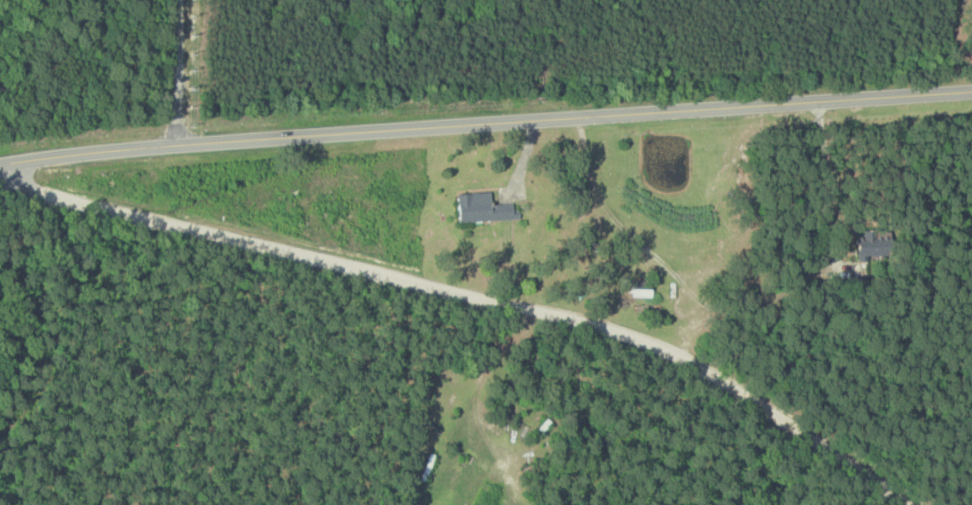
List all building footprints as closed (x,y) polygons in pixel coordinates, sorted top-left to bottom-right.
[(460,221),(521,218),(521,209),(514,209),(514,202),(493,203),(492,191),(459,193),(460,221)] [(653,281),(634,281),(634,296),(653,296),(653,281)]
